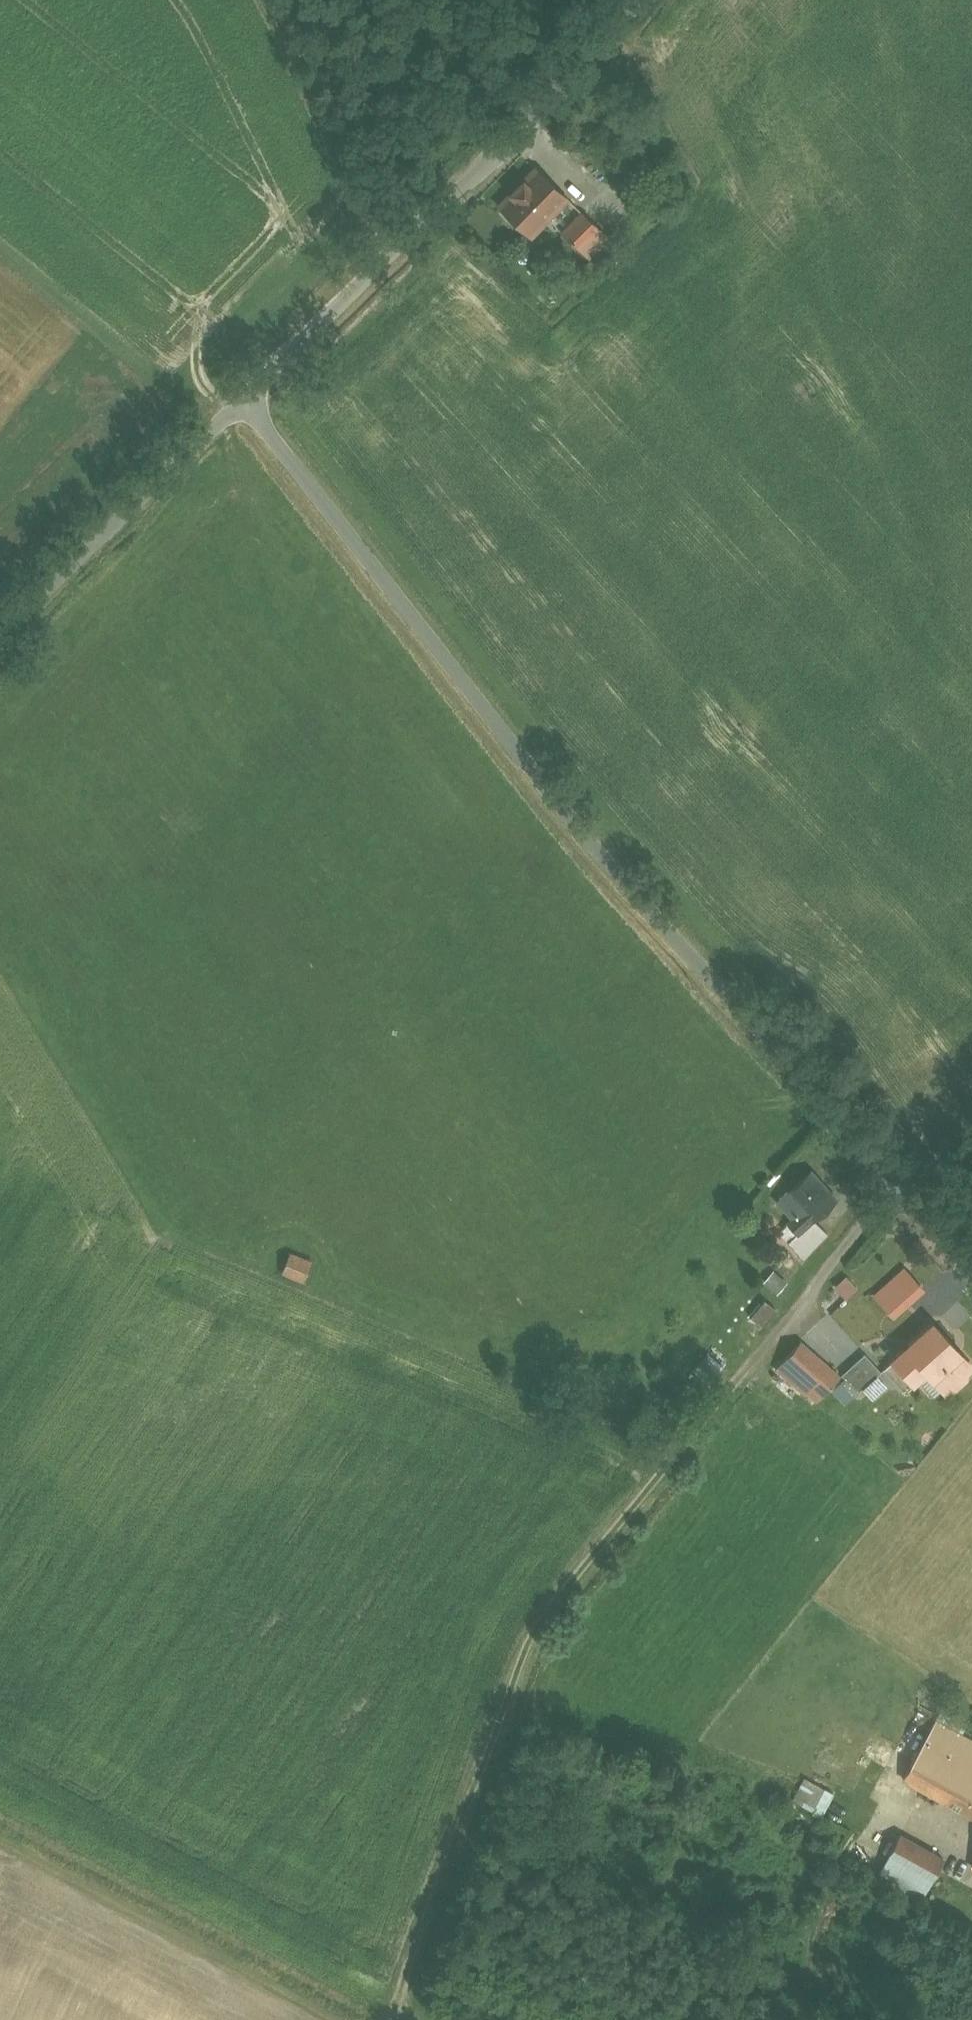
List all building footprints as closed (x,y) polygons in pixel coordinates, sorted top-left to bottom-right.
[(567,196),(534,165),(497,203),(531,234),(567,196)] [(583,210),(564,229),(590,255),(609,235),(583,210)] [(810,1171),(787,1191),(803,1209),(788,1222),(798,1233),(835,1200),(810,1171)] [(299,1281),(308,1259),(284,1249),(275,1272),(299,1281)] [(770,1258),(759,1269),(772,1281),(783,1270),(770,1258)] [(900,1265),(868,1295),(890,1318),(922,1288),(900,1265)] [(845,1271),(834,1282),(847,1296),(858,1286),(845,1271)] [(777,1301),(760,1289),(746,1309),(763,1321),(777,1301)] [(964,1355),(927,1315),(885,1355),(906,1377),(919,1365),(935,1382),(964,1355)] [(800,1346),(779,1370),(815,1403),(837,1379),(800,1346)] [(690,1369),(708,1384),(723,1366),(705,1351),(690,1369)] [(906,1377),(885,1355),(868,1371),(893,1398),(910,1382),(906,1377)] [(905,1760),(971,1796),(971,1727),(934,1707),(905,1760)] [(819,1816),(833,1793),(803,1775),(789,1799),(819,1816)] [(946,1843),(899,1818),(879,1857),(926,1882),(946,1843)]
